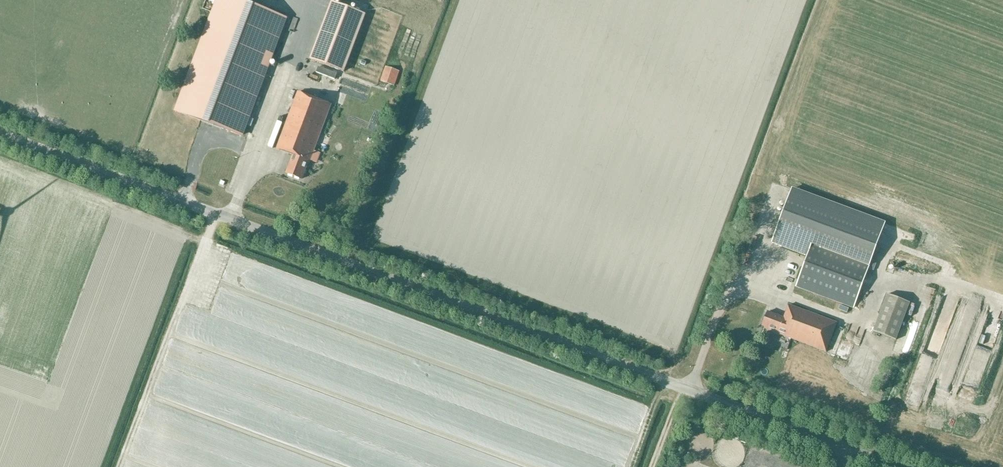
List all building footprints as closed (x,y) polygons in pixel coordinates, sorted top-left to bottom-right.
[(236,0),(218,0),(176,112),(241,136),(285,18),(236,0)] [(365,15),(331,3),(310,59),(344,72),(365,15)] [(381,81),(395,86),(400,71),(386,66),(381,81)] [(337,74),(318,67),(316,73),(335,80),(337,74)] [(301,179),(307,163),(309,164),(310,161),(316,164),(320,153),(314,151),(331,105),(298,92),(277,149),(293,155),(286,174),(301,179)] [(324,168),(333,171),(336,162),(327,159),(324,168)] [(885,225),(791,190),(771,243),(807,256),(796,286),(855,309),(885,225)] [(872,332),(896,341),(910,303),(886,294),(872,332)] [(765,327),(764,329),(826,352),(837,322),(789,304),(785,317),(768,311),(763,325),(765,327)] [(880,338),(877,338),(875,338),(872,338),(869,339),(867,340),(865,342),(863,344),(862,346),(861,349),(860,351),(860,354),(860,357),(861,359),(862,361),(864,364),(866,365),(868,367),(871,368),(873,368),(876,369),(879,368),(881,367),(884,366),(886,364),(888,362),(889,360),(890,358),(891,355),(891,352),(891,350),(890,347),(888,345),(887,343),(885,341),(883,339),(880,338)] [(915,357),(913,369),(928,372),(930,360),(915,357)]
